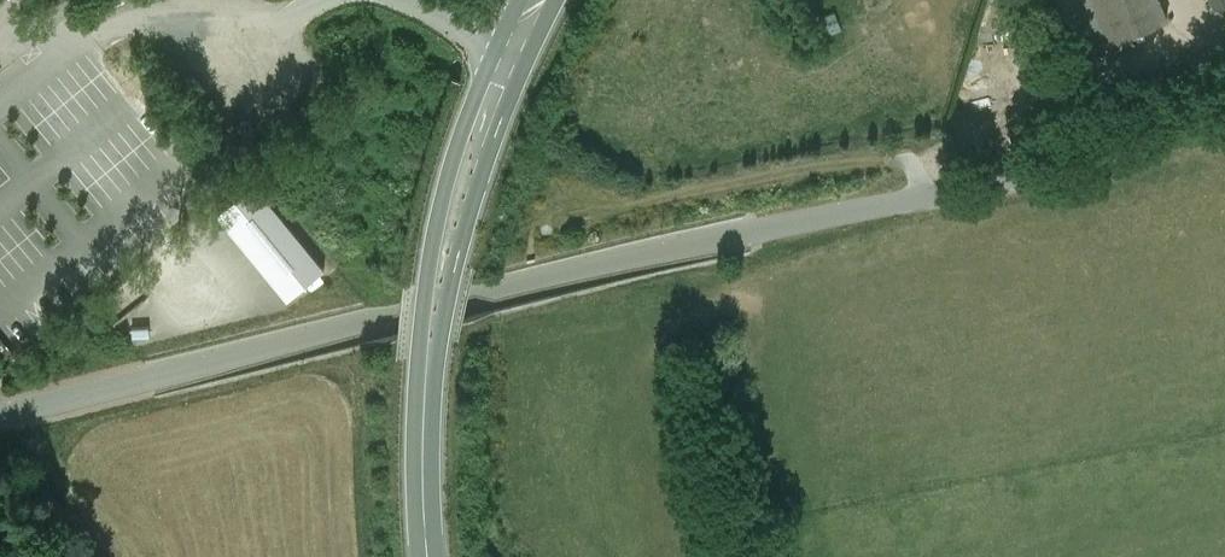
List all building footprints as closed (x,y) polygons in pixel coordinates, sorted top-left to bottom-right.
[(1113,43),(1166,19),(1157,0),(1093,0),(1113,43)] [(220,225),(290,308),(329,276),(259,193),(220,225)]
